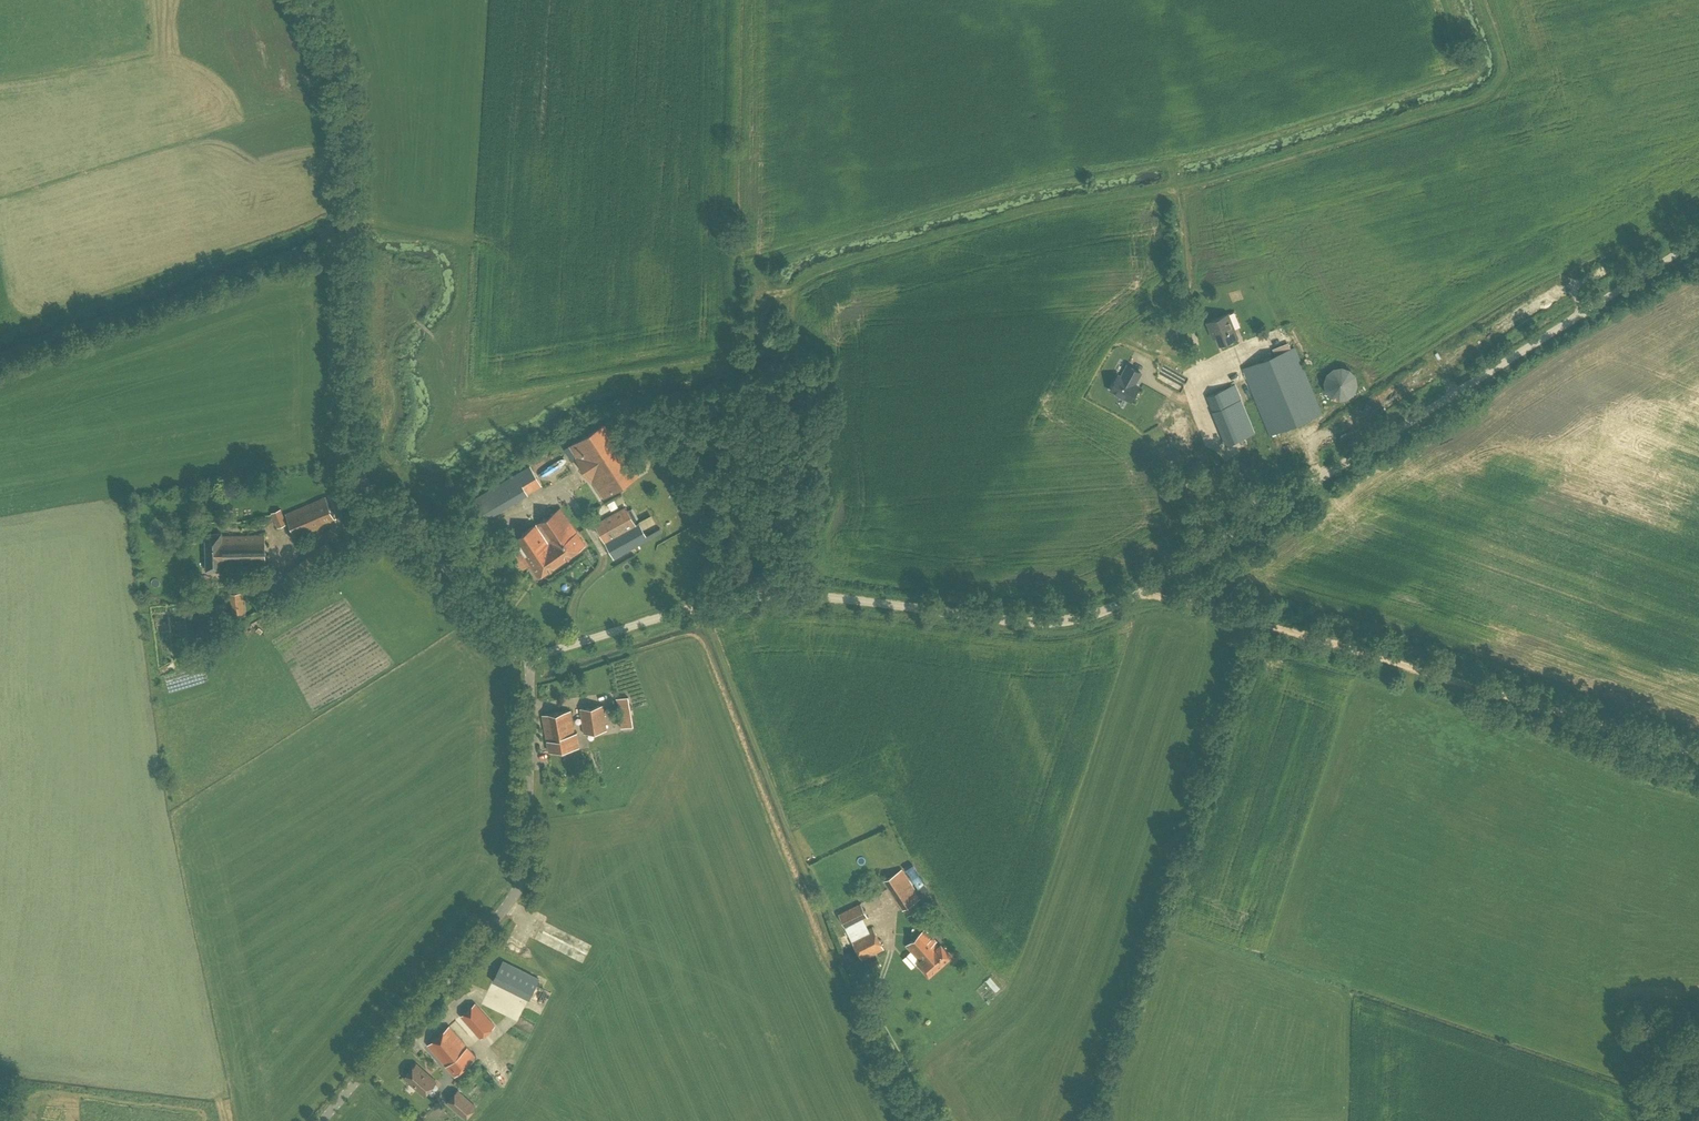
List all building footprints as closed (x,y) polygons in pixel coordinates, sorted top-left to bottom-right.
[(1238,338),(1228,313),(1205,322),(1212,339),(1215,337),(1218,346),(1238,338)] [(1269,436),(1322,414),(1295,346),(1241,369),(1269,436)] [(1178,388),(1186,372),(1162,359),(1159,366),(1149,361),(1144,370),(1178,388)] [(1110,389),(1131,400),(1138,386),(1133,384),(1136,380),(1137,380),(1141,372),(1127,365),(1121,377),(1118,375),(1110,389)] [(1340,398),(1341,397),(1343,397),(1344,397),(1345,397),(1347,396),(1348,395),(1349,395),(1350,394),(1351,393),(1352,392),(1353,391),(1354,390),(1354,389),(1355,387),(1355,386),(1355,385),(1356,383),(1356,382),(1356,381),(1355,379),(1355,378),(1355,377),(1354,375),(1354,374),(1353,373),(1352,372),(1351,371),(1350,370),(1349,369),(1348,368),(1347,368),(1345,367),(1344,367),(1343,366),(1341,366),(1340,366),(1339,366),(1337,366),(1336,367),(1335,367),(1333,368),(1332,368),(1331,369),(1330,370),(1329,371),(1328,372),(1327,373),(1326,374),(1326,375),(1325,377),(1325,378),(1325,379),(1324,381),(1324,382),(1324,383),(1325,385),(1325,386),(1325,387),(1326,389),(1326,390),(1327,391),(1328,392),(1329,393),(1330,394),(1331,395),(1332,395),(1333,396),(1335,397),(1336,397),(1337,397),(1339,397),(1340,398)] [(1225,446),(1256,433),(1235,384),(1205,397),(1225,446)] [(1170,426),(1178,434),(1185,427),(1177,419),(1170,426)] [(604,498),(640,475),(607,424),(572,446),(579,458),(578,459),(591,481),(593,480),(604,498)] [(545,483),(576,466),(572,457),(540,475),(545,483)] [(479,523),(517,501),(517,500),(542,486),(530,466),(505,480),(466,502),(479,523)] [(296,538),(336,521),(325,497),(286,513),(296,538)] [(635,525),(625,507),(593,524),(614,559),(649,540),(639,523),(635,525)] [(277,528),(287,524),(280,509),(271,513),(277,528)] [(538,576),(584,546),(560,509),(514,539),(515,541),(509,546),(519,561),(517,563),(522,570),(530,564),(538,576)] [(221,535),(221,533),(206,533),(207,569),(222,569),(222,566),(266,565),(265,534),(221,535)] [(233,616),(245,614),(242,593),(230,595),(233,616)] [(621,728),(634,726),(629,696),(616,698),(621,728)] [(584,733),(608,730),(604,705),(579,708),(584,733)] [(574,733),(570,710),(542,715),(547,742),(549,752),(579,747),(576,732),(574,733)] [(917,900),(902,909),(907,916),(921,906),(917,900)] [(840,912),(838,913),(845,928),(864,919),(867,917),(860,903),(851,907),(843,911),(840,912)] [(868,929),(850,937),(861,960),(884,950),(872,927),(868,929)] [(931,938),(924,929),(905,946),(919,961),(917,963),(929,976),(951,957),(940,944),(938,946),(935,942),(937,941),(933,937),(931,938)] [(575,943),(587,953),(594,944),(582,934),(575,943)] [(539,1003),(546,990),(536,985),(540,978),(503,960),(491,981),(529,1000),(530,999),(539,1003)] [(550,992),(545,1006),(559,1010),(563,997),(550,992)] [(475,1003),(461,1016),(480,1038),(494,1025),(475,1003)] [(476,1056),(468,1048),(449,1026),(427,1045),(454,1075),(476,1056)] [(423,1095),(435,1082),(416,1064),(404,1077),(423,1095)] [(466,1118),(478,1105),(459,1089),(447,1102),(466,1118)]
